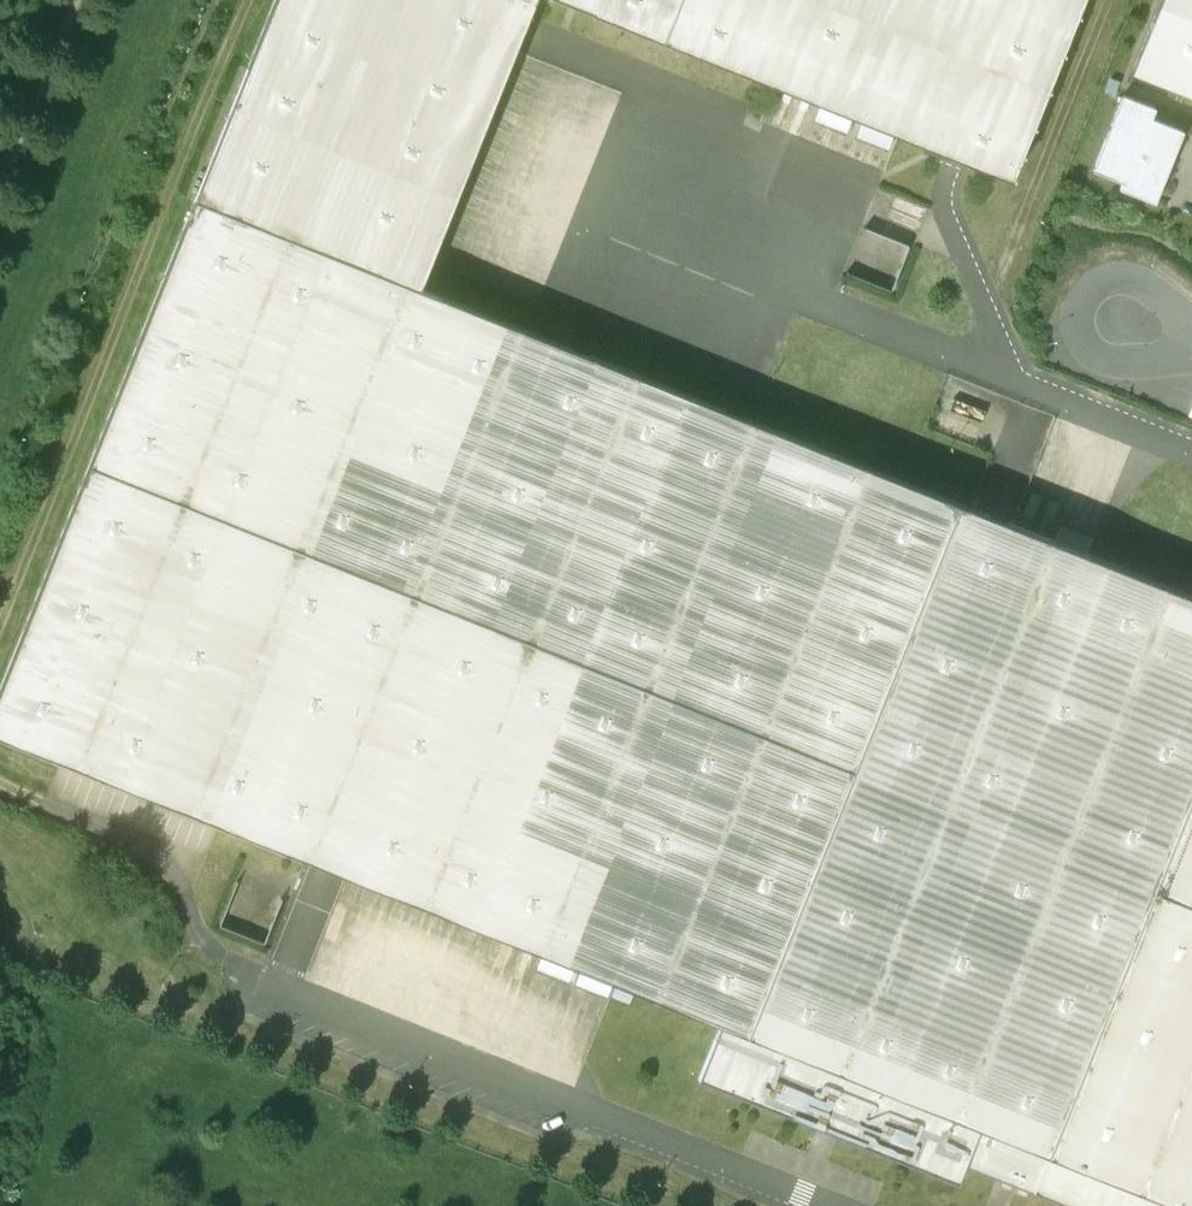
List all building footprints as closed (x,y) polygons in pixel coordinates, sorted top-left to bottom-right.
[(419,287),(534,0),(274,0),(0,688),(0,734),(720,1021),(1183,1205),(1191,1205),(1191,595),(419,287)] [(1010,178),(1081,0),(564,0),(1010,178)] [(1131,73),(1191,97),(1191,0),(1160,0),(1131,73)] [(1155,108),(1122,95),(1092,170),(1122,182),(1119,189),(1154,202),(1183,130),(1151,118),(1155,108)] [(720,1021),(698,1078),(958,1182),(966,1163),(1074,1205),(1183,1205),(720,1021)]
